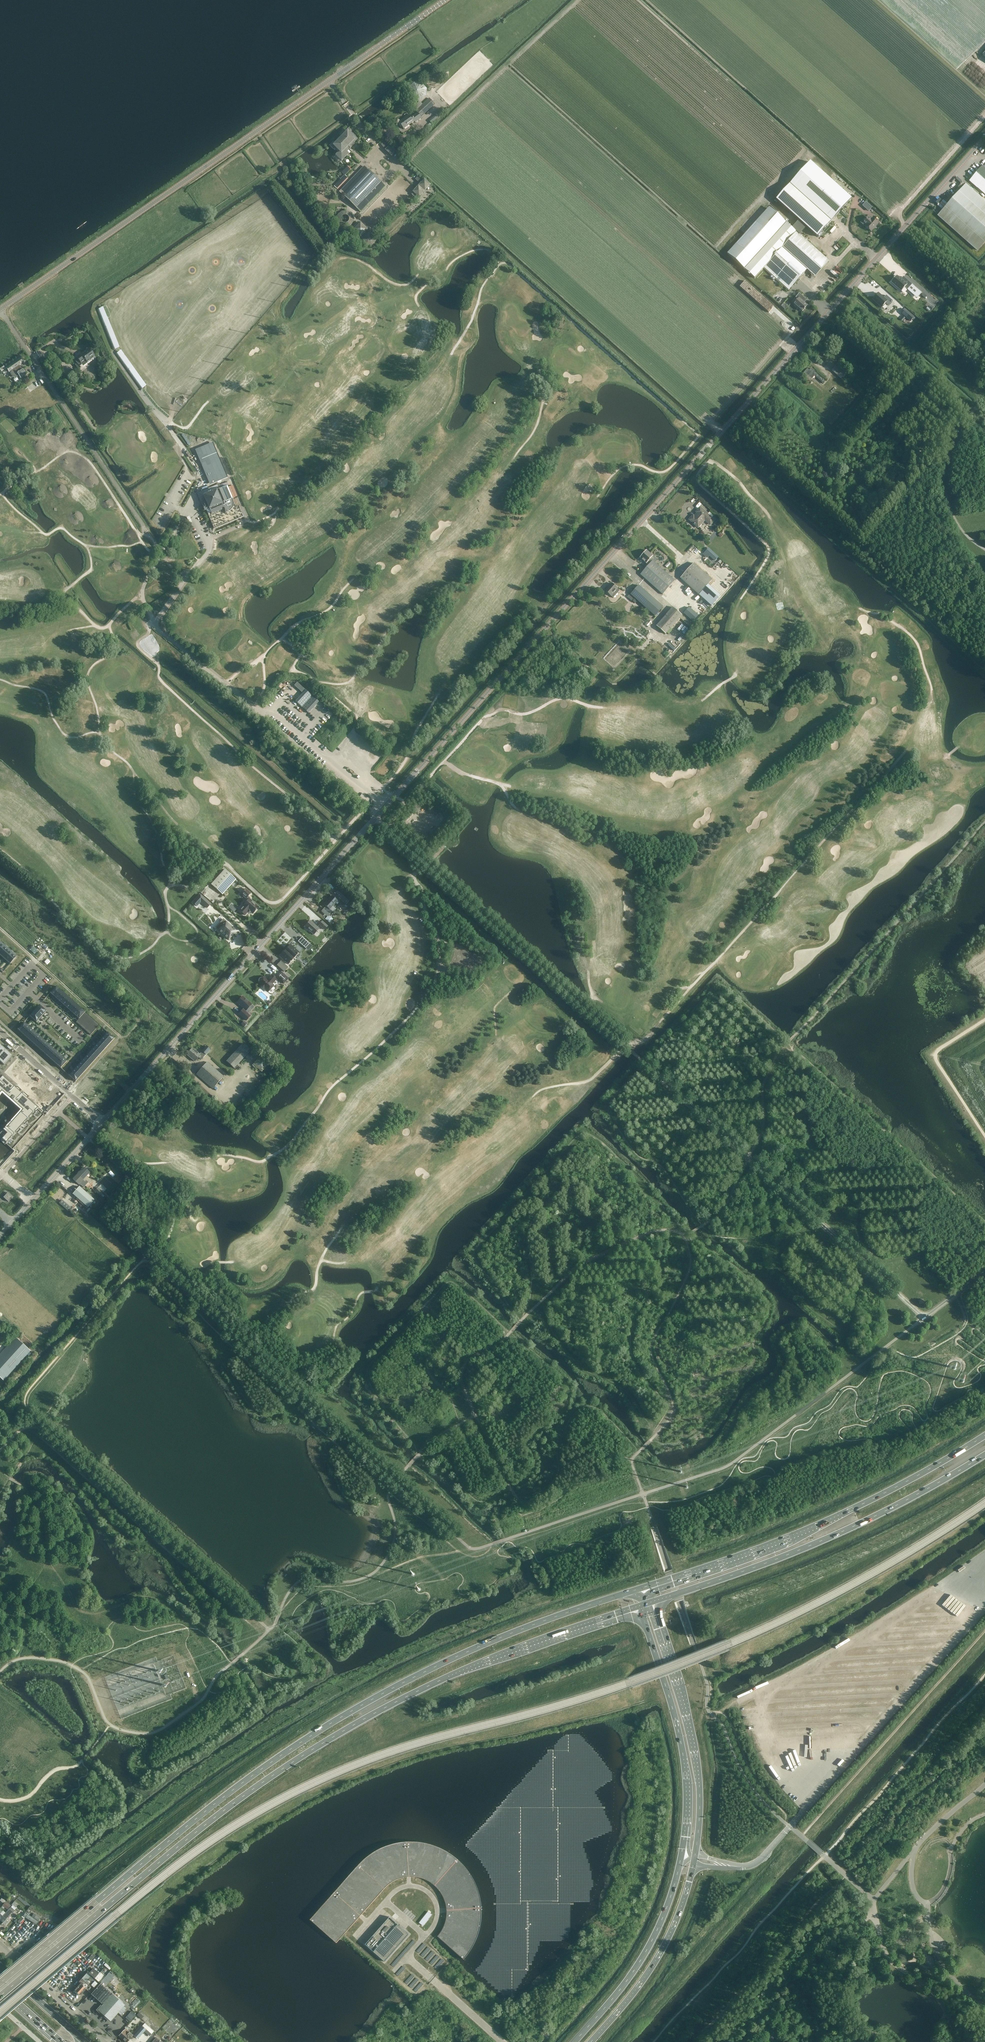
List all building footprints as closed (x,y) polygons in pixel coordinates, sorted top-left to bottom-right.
[(428,85),(430,87),(433,87),(435,87),(438,86),(439,84),(441,81),(441,79),(440,76),(438,74),(436,72),(433,72),(430,73),(428,74),(427,76),(426,78),(426,81),(427,83),(428,85)] [(415,100),(418,100),(421,99),(424,98),(426,95),(427,92),(426,89),(425,86),(423,84),(420,83),(417,82),(414,83),(412,84),(410,87),(409,90),(409,93),(410,96),(412,98),(415,100)] [(418,113),(422,117),(435,104),(429,98),(416,111),(418,113)] [(422,118),(418,113),(412,117),(410,115),(399,122),(404,128),(414,121),(415,123),(422,118)] [(431,124),(431,123),(439,118),(436,115),(429,120),(431,123),(431,124)] [(348,129),(335,143),(334,142),(330,146),(333,149),(334,148),(338,152),(336,155),(342,161),(350,153),(348,151),(356,143),(355,142),(358,139),(348,129)] [(390,145),(386,150),(392,156),(397,151),(390,145)] [(851,199),(810,162),(790,185),(831,222),(832,220),(851,199)] [(983,165),(969,181),(984,195),(984,167),(983,165)] [(337,189),(356,169),(354,167),(351,171),(350,170),(334,186),(337,189)] [(361,212),(385,186),(365,167),(341,193),(361,212)] [(423,192),(427,187),(422,183),(415,190),(420,195),(423,192)] [(984,241),(984,203),(965,185),(939,215),(977,250),(984,241)] [(322,207),(325,207),(327,206),(329,204),(330,202),(331,199),(331,197),(329,194),(327,192),(324,191),(321,191),(318,192),(316,194),(314,196),(314,199),(315,202),(316,205),(319,206),(322,207)] [(784,193),(773,206),(813,243),(825,230),(784,193)] [(863,205),(869,211),(873,207),(866,201),(863,205)] [(769,209),(728,255),(755,279),(764,269),(797,233),(787,223),(786,224),(769,209)] [(352,224),(353,221),(354,219),(353,216),(352,213),(350,211),(347,210),(344,210),(341,211),(339,213),(338,216),(337,218),(338,221),(339,224),(341,226),(344,227),(347,227),(350,226),(352,224)] [(872,218),(871,220),(869,218),(867,218),(865,220),(865,222),(867,224),(865,226),(871,232),(878,223),(872,218)] [(365,234),(368,230),(361,223),(354,229),(354,231),(360,237),(361,237),(362,236),(365,234)] [(821,254),(797,233),(764,269),(788,291),(821,254)] [(903,277),(901,279),(897,276),(891,282),(901,291),(905,287),(907,290),(912,284),(903,277)] [(798,299),(793,304),(802,312),(808,305),(804,302),(806,299),(799,293),(796,297),(798,299)] [(886,295),(884,298),(878,293),(873,300),(882,307),(885,303),(888,306),(893,301),(886,295)] [(914,317),(905,309),(901,313),(910,321),(914,317)] [(82,353),(82,355),(80,355),(77,357),(81,363),(86,360),(88,362),(95,357),(89,349),(82,353)] [(121,350),(117,353),(143,389),(147,386),(121,350)] [(7,368),(9,372),(11,371),(11,372),(11,373),(11,372),(12,375),(14,376),(16,376),(18,376),(19,375),(21,378),(26,374),(23,369),(22,370),(20,366),(21,366),(20,365),(20,366),(19,365),(24,362),(21,358),(7,368)] [(841,378),(848,371),(838,363),(832,370),(841,378)] [(823,384),(825,381),(811,369),(809,370),(807,368),(803,374),(804,376),(806,374),(812,379),(814,376),(823,384)] [(21,420),(22,420),(26,426),(26,428),(26,426),(27,425),(29,425),(27,425),(22,419),(23,417),(22,417),(22,419),(21,420),(20,420),(21,420)] [(214,434),(194,441),(207,476),(227,468),(214,434)] [(89,478),(93,484),(93,486),(93,484),(94,484),(96,484),(94,484),(89,477),(90,477),(90,476),(89,477),(89,478),(87,478),(89,478)] [(227,486),(221,488),(219,484),(197,493),(202,506),(204,511),(206,510),(212,524),(213,526),(214,527),(216,528),(217,528),(219,527),(243,517),(239,505),(236,506),(227,486)] [(59,487),(60,487),(63,493),(63,495),(63,494),(64,493),(66,493),(64,493),(60,486),(61,485),(60,486),(59,487),(58,486),(58,487),(59,487)] [(693,514),(689,520),(698,529),(705,521),(710,526),(715,520),(700,507),(695,512),(696,513),(694,516),(693,514)] [(74,515),(74,514),(79,521),(78,521),(78,523),(79,521),(79,520),(81,521),(81,520),(79,520),(75,514),(75,512),(75,514),(74,514),(72,514),(74,515)] [(127,533),(131,539),(131,541),(131,539),(132,539),(134,539),(132,539),(128,533),(128,532),(129,531),(128,531),(128,532),(127,533),(125,533),(127,533)] [(95,537),(99,544),(99,545),(99,544),(100,543),(102,543),(100,543),(96,537),(96,535),(96,537),(95,537),(93,537),(95,537)] [(138,548),(142,555),(141,557),(142,557),(142,555),(143,554),(145,555),(143,554),(139,548),(139,546),(139,548),(138,548),(136,548),(138,548)] [(708,560),(712,556),(705,549),(700,553),(708,560)] [(675,581),(655,563),(658,560),(653,556),(647,550),(640,558),(648,565),(640,575),(663,595),(675,581)] [(113,564),(117,570),(117,572),(117,570),(118,570),(120,570),(118,569),(118,570),(114,563),(114,561),(114,563),(113,563),(113,564),(111,563),(113,564)] [(699,595),(713,580),(694,563),(680,578),(699,595)] [(611,596),(618,589),(612,583),(605,591),(611,596)] [(629,597),(632,599),(636,603),(638,601),(645,607),(643,609),(653,618),(654,616),(655,616),(663,607),(639,585),(631,595),(629,597)] [(720,597),(707,586),(699,595),(711,606),(712,606),(720,597)] [(682,615),(673,607),(656,626),(666,634),(682,615)] [(698,615),(689,607),(684,613),(693,622),(698,615)] [(318,702),(312,696),(297,682),(294,685),(303,694),(295,702),(302,707),(308,713),(318,702)] [(223,893),(234,881),(224,871),(213,883),(215,885),(215,886),(223,893)] [(340,888),(335,894),(346,904),(351,898),(340,888)] [(258,907),(249,899),(250,898),(248,896),(250,893),(245,889),(240,893),(246,898),(248,900),(243,905),(243,906),(239,910),(244,915),(247,912),(248,912),(249,912),(250,911),(252,914),(258,907)] [(200,895),(193,903),(197,906),(201,902),(207,908),(211,904),(200,895)] [(324,904),(324,905),(326,906),(323,909),(329,914),(332,911),(329,909),(337,901),(331,896),(324,904)] [(223,919),(215,928),(228,940),(232,937),(232,936),(233,935),(234,935),(233,935),(236,931),(223,919)] [(310,920),(304,926),(305,927),(305,928),(306,930),(308,929),(313,934),(319,928),(310,920)] [(327,926),(322,921),(319,925),(324,929),(327,926)] [(302,937),(298,941),(305,948),(309,943),(302,937)] [(290,944),(285,950),(294,958),(299,952),(290,944)] [(0,951),(0,955),(2,957),(8,950),(4,946),(0,951)] [(8,950),(2,957),(6,961),(13,953),(8,950)] [(294,958),(285,950),(279,956),(288,964),(294,958)] [(13,953),(6,961),(10,964),(17,957),(13,953)] [(280,960),(276,965),(284,972),(288,967),(280,960)] [(283,983),(288,978),(281,972),(276,977),(283,983)] [(259,981),(259,982),(258,983),(260,985),(264,989),(265,989),(268,992),(273,985),(272,984),(276,979),(271,975),(267,980),(264,977),(263,978),(261,978),(260,978),(259,979),(259,981)] [(53,996),(60,989),(56,986),(50,993),(53,996)] [(57,1000),(63,993),(60,989),(53,996),(57,1000)] [(61,1003),(67,996),(63,993),(57,1000),(61,1003)] [(64,1006),(71,999),(67,996),(61,1003),(64,1006)] [(237,1002),(244,1008),(243,1010),(243,1009),(239,1014),(246,1020),(250,1016),(245,1011),(251,1004),(242,996),(237,1002)] [(68,1009),(74,1002),(71,999),(64,1006),(68,1009)] [(71,1012),(78,1006),(74,1002),(68,1009),(71,1012)] [(39,1005),(36,1009),(43,1015),(46,1011),(39,1005)] [(75,1016),(81,1009),(78,1006),(71,1012),(75,1016)] [(43,1015),(36,1009),(33,1012),(40,1019),(43,1015)] [(79,1019),(85,1012),(81,1009),(75,1016),(79,1019)] [(40,1019),(33,1012),(29,1016),(36,1022),(40,1019)] [(99,1025),(85,1012),(79,1019),(76,1022),(90,1035),(99,1025)] [(21,1033),(27,1026),(24,1022),(17,1029),(21,1033)] [(24,1036),(31,1029),(27,1026),(21,1033),(24,1036)] [(28,1039),(34,1032),(31,1029),(24,1036),(28,1039)] [(32,1042),(38,1035),(34,1032),(28,1039),(32,1042)] [(114,1038),(107,1032),(104,1036),(111,1042),(114,1038)] [(35,1045),(42,1038),(38,1035),(32,1042),(35,1045)] [(111,1042),(104,1036),(101,1039),(108,1046),(111,1042)] [(39,1049),(45,1042),(42,1038),(35,1045),(39,1049)] [(108,1046),(101,1039),(98,1043),(105,1049),(108,1046)] [(42,1052),(49,1045),(45,1042),(39,1049),(42,1052)] [(105,1049),(98,1043),(94,1046),(101,1053),(105,1049)] [(234,1068),(250,1050),(243,1044),(227,1061),(234,1068)] [(46,1055),(52,1048),(49,1045),(42,1052),(46,1055)] [(101,1053),(94,1046),(91,1050),(98,1056),(101,1053)] [(195,1061),(198,1057),(201,1060),(210,1050),(206,1046),(199,1054),(192,1048),(186,1055),(195,1061)] [(0,1049),(0,1062),(2,1064),(3,1064),(11,1055),(2,1047),(0,1049)] [(50,1058),(56,1051),(52,1048),(46,1055),(50,1058)] [(98,1056),(91,1050),(88,1054),(95,1060),(98,1056)] [(53,1062),(60,1055),(56,1051),(50,1058),(53,1062)] [(95,1060),(88,1054),(85,1057),(92,1064),(95,1060)] [(57,1065),(63,1058),(60,1055),(53,1062),(57,1065)] [(262,1071),(269,1063),(261,1056),(254,1064),(262,1071)] [(92,1064),(85,1057),(81,1061),(88,1067),(92,1064)] [(60,1068),(67,1061),(63,1058),(57,1065),(60,1068)] [(88,1067),(81,1061),(78,1064),(85,1071),(88,1067)] [(213,1089),(224,1076),(207,1062),(196,1074),(204,1081),(213,1089)] [(85,1071),(78,1064),(75,1068),(82,1074),(85,1071)] [(82,1074),(75,1068),(72,1072),(79,1078),(82,1074)] [(79,1078),(72,1072),(68,1075),(75,1082),(79,1078)] [(2,1130),(1,1130),(2,1131),(1,1132),(1,1133),(0,1134),(0,1138),(6,1144),(37,1109),(19,1092),(16,1089),(2,1077),(0,1080),(0,1129),(2,1130)] [(206,1099),(210,1095),(201,1087),(197,1091),(206,1099)] [(84,1168),(77,1175),(87,1184),(89,1186),(91,1184),(93,1182),(86,1176),(87,1176),(89,1173),(88,1172),(84,1168)] [(74,1178),(73,1179),(78,1184),(78,1185),(79,1184),(84,1188),(85,1186),(87,1187),(89,1186),(87,1184),(77,1175),(76,1176),(76,1175),(75,1175),(74,1175),(73,1177),(73,1178),(74,1178)] [(97,1189),(95,1191),(100,1196),(103,1192),(105,1190),(100,1185),(97,1189)] [(94,1200),(79,1187),(73,1194),(88,1207),(94,1200)] [(4,1197),(8,1202),(13,1197),(8,1193),(4,1197)] [(68,1211),(71,1207),(62,1199),(59,1202),(68,1211)] [(28,1354),(30,1351),(16,1338),(0,1355),(0,1378),(3,1381),(28,1354)] [(963,1568),(967,1573),(975,1567),(971,1562),(963,1568)] [(961,1590),(969,1597),(975,1589),(967,1582),(961,1590)] [(419,1842),(412,1842),(405,1842),(399,1843),(392,1844),(386,1846),(379,1849),(374,1852),(368,1856),(363,1861),(359,1865),(310,1920),(336,1943),(384,1889),(388,1886),(391,1883),(396,1880),(400,1878),(406,1877),(411,1877),(416,1877),(421,1878),(426,1880),(431,1883),(435,1886),(438,1890),(441,1894),(444,1898),(445,1903),(446,1908),(446,1913),(446,1918),(445,1923),(443,1928),(441,1932),(437,1936),(464,1959),(467,1955),(471,1950),(473,1945),(476,1940),(478,1934),(480,1929),(481,1923),(482,1917),(482,1911),(481,1905),(480,1899),(479,1893),(477,1887),(474,1881),(471,1875),(468,1870),(463,1865),(459,1860),(454,1856),(449,1853),(444,1850),(438,1847),(432,1845),(425,1843),(419,1842)] [(428,1911),(419,1922),(423,1925),(432,1914),(428,1911)] [(0,1917),(0,1923),(1,1924),(10,1914),(7,1912),(3,1916),(2,1916),(0,1917)] [(32,1917),(25,1913),(23,1916),(26,1918),(25,1918),(36,1925),(40,1918),(34,1914),(32,1917)] [(409,1934),(390,1917),(365,1944),(385,1962),(409,1934)] [(88,1971),(87,1972),(78,1982),(77,1984),(79,1985),(74,1990),(80,1995),(86,1989),(90,1993),(91,1991),(100,1982),(88,1971)] [(112,1992),(105,1986),(114,1975),(110,1971),(100,1982),(91,1991),(103,2002),(112,1992)] [(125,2005),(112,1994),(98,2010),(110,2021),(125,2005)] [(130,2021),(136,2014),(132,2011),(125,2017),(130,2021)] [(138,2039),(144,2031),(150,2036),(154,2031),(145,2023),(134,2035),(138,2039)] [(129,2032),(126,2029),(124,2031),(124,2030),(123,2031),(119,2036),(123,2039),(126,2041),(127,2041),(131,2038),(132,2039),(134,2037),(132,2035),(133,2035),(129,2032)]
